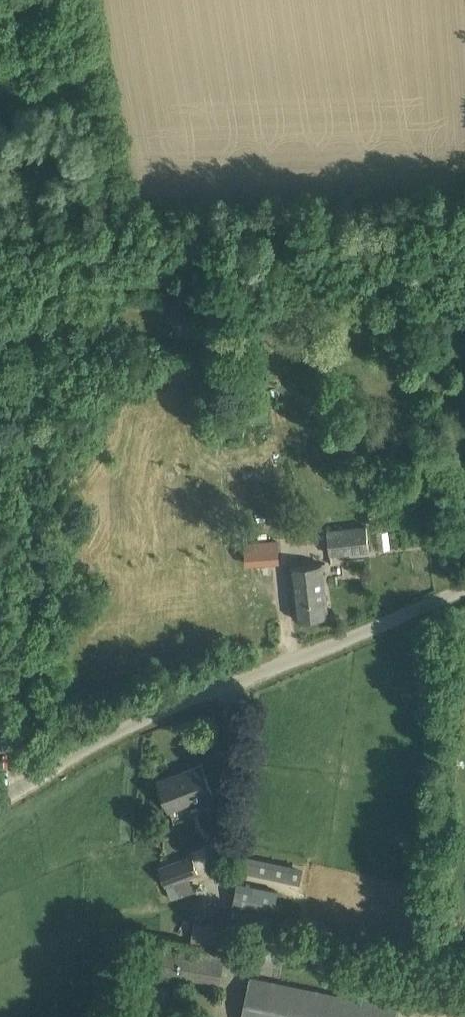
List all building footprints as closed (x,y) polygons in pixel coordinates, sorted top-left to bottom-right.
[(326,529),(329,554),(370,549),(366,524),(326,529)] [(244,545),(246,561),(284,556),(282,541),(244,545)] [(290,566),(296,619),(328,615),(326,595),(322,562),(290,566)] [(158,780),(165,798),(169,809),(213,792),(202,763),(158,780)] [(240,852),(236,870),(300,883),(304,866),(240,852)] [(160,867),(166,884),(198,872),(192,855),(160,867)] [(279,890),(239,882),(231,919),(271,927),(279,890)] [(211,919),(206,936),(226,942),(231,925),(211,919)] [(288,932),(261,927),(254,960),(281,965),(282,960),(287,935),(288,932)] [(141,974),(219,989),(225,952),(146,940),(141,974)] [(398,1006),(251,976),(242,1016),(395,1016),(398,1006)]
